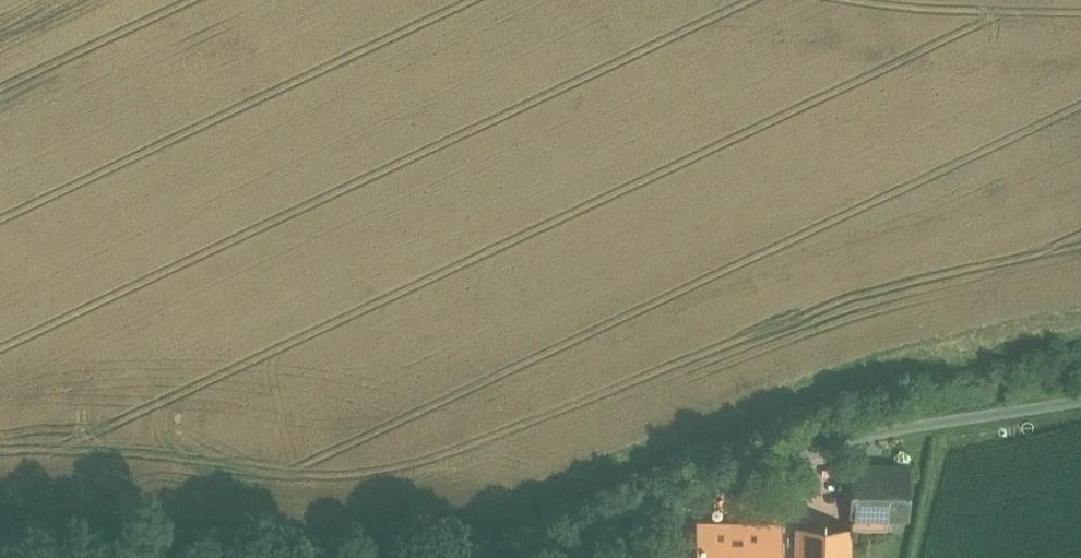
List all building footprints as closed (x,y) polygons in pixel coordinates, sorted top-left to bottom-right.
[(910,469),(851,467),(850,517),(909,518),(910,469)] [(701,527),(700,545),(700,557),(796,557),(797,528),(701,527)] [(797,528),(796,557),(851,557),(852,529),(797,528)]
